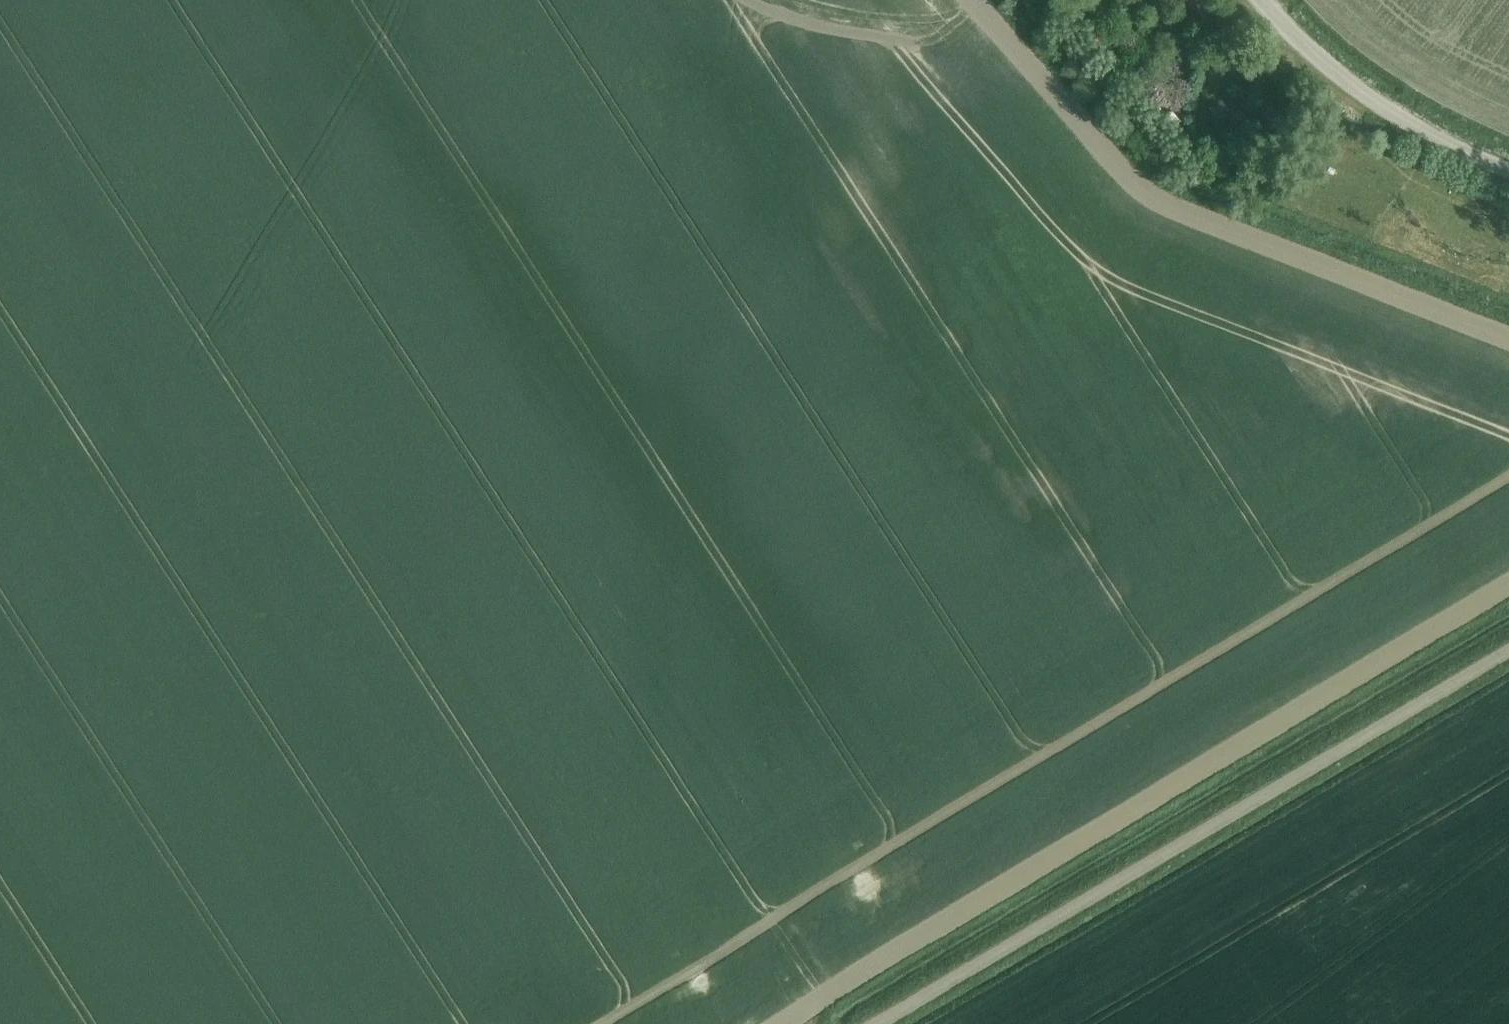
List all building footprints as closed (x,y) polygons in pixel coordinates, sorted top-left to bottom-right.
[(1207,10),(1215,4),(1211,0),(1198,0),(1207,10)] [(1097,28),(1088,38),(1096,46),(1106,36),(1097,28)]
